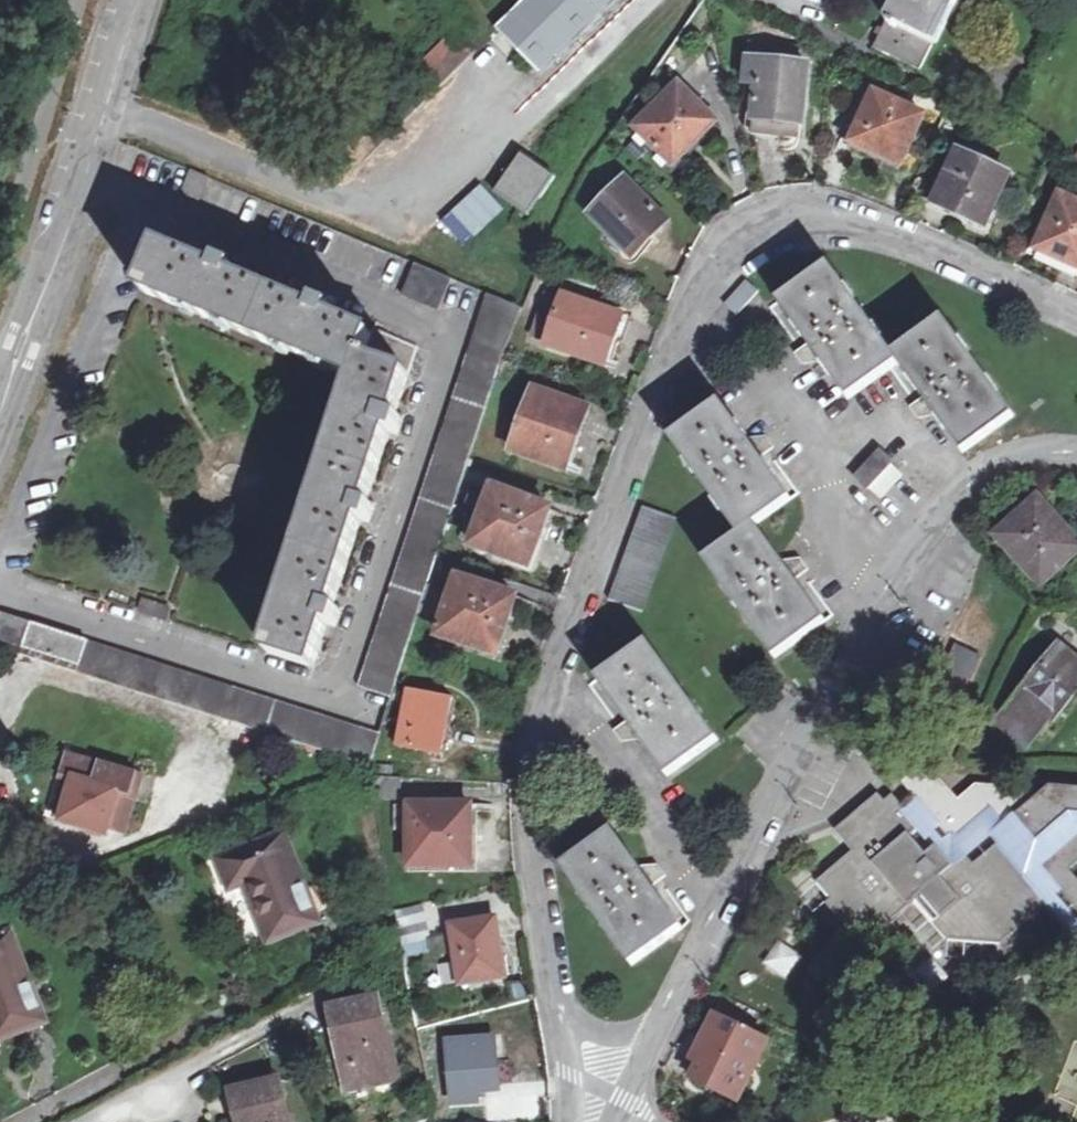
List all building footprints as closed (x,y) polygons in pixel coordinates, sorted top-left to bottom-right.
[(609,0),(519,0),(492,26),(536,72),(609,0)] [(913,68),(942,11),(947,14),(955,0),(889,0),(867,45),(913,68)] [(330,143),(351,166),(472,49),(452,29),(330,143)] [(803,70),(747,64),(745,87),(755,89),(752,122),(777,125),(776,134),(797,137),(803,70)] [(637,131),(673,169),(716,128),(680,89),(637,131)] [(872,100),(850,147),(878,161),(881,155),(901,166),(922,123),(872,100)] [(494,189),(526,212),(552,174),(520,152),(494,189)] [(936,207),(984,230),(1008,181),(959,158),(936,207)] [(183,166),(173,190),(191,198),(202,174),(183,166)] [(586,220),(626,261),(660,227),(621,185),(586,220)] [(484,186),(472,194),(491,221),(503,213),(484,186)] [(1076,271),(1076,204),(1059,196),(1034,250),(1076,271)] [(456,250),(487,231),(470,204),(440,223),(456,250)] [(253,341),(273,291),(232,274),(234,266),(217,259),(215,267),(156,243),(136,291),(253,341)] [(444,276),(408,261),(395,294),(430,308),(444,276)] [(827,272),(778,307),(807,346),(793,355),(801,366),(809,362),(813,368),(819,364),(845,399),(894,366),(924,406),(911,416),(914,420),(918,425),(926,419),(929,424),(935,421),(960,453),(1008,418),(938,321),(889,356),(827,272)] [(747,280),(726,305),(740,317),(761,293),(747,280)] [(312,307),(273,291),(253,341),(353,381),(363,356),(372,333),(330,315),(333,308),(315,301),(312,307)] [(502,351),(518,308),(486,294),(476,322),(431,460),(354,690),(388,702),(401,657),(414,618),(426,584),(435,557),(450,513),(467,459),(499,362),(502,351)] [(605,353),(618,320),(561,298),(542,345),(599,368),(605,353)] [(618,320),(605,353),(612,356),(626,323),(618,320)] [(408,372),(363,356),(326,459),(375,476),(388,435),(395,437),(400,419),(394,416),(408,372)] [(562,470),(572,445),(562,442),(575,409),(528,390),(507,451),(562,470)] [(707,565),(774,661),(821,627),(792,584),(802,577),(798,571),(794,565),(788,569),(783,564),(778,567),(752,530),(787,505),(758,465),(771,456),(766,450),(762,444),(754,451),(750,445),(746,447),(716,406),(668,441),(738,541),(707,565)] [(584,412),(575,409),(562,442),(572,445),(584,412)] [(848,485),(860,497),(892,465),(880,454),(848,485)] [(375,476),(326,459),(297,552),(346,567),(361,522),(369,524),(374,507),(366,505),(375,476)] [(490,491),(470,548),(525,568),(546,512),(490,491)] [(998,535),(1039,582),(1076,549),(1035,502),(998,535)] [(605,607),(638,620),(672,526),(640,514),(605,607)] [(346,567),(297,552),(265,654),(313,671),(327,625),(335,627),(340,612),(332,609),(346,567)] [(426,584),(414,618),(441,629),(438,636),(496,657),(516,602),(457,581),(452,594),(426,584)] [(931,672),(967,690),(1012,601),(976,583),(931,672)] [(140,596),(136,609),(153,615),(157,603),(140,596)] [(378,737),(344,726),(0,613),(0,649),(367,772),(369,773),(378,737)] [(1050,720),(1076,690),(1076,666),(1056,647),(1017,692),(1050,720)] [(638,744),(665,778),(715,742),(644,648),(596,686),(624,725),(610,736),(618,747),(628,740),(633,746),(638,744)] [(392,749),(434,758),(446,704),(404,694),(392,749)] [(69,775),(79,779),(123,791),(134,802),(142,770),(75,752),(69,775)] [(1050,785),(1030,803),(1018,788),(974,784),(956,799),(924,761),(902,780),(906,785),(948,837),(961,840),(992,814),(1002,826),(1012,819),(1036,846),(1073,816),(1076,816),(1076,787),(1050,785)] [(123,791),(79,779),(67,819),(111,832),(123,791)] [(123,791),(111,832),(123,836),(134,802),(123,791)] [(877,795),(837,827),(856,852),(802,898),(850,959),(900,921),(932,954),(951,936),(1001,942),(1048,904),(999,846),(974,866),(965,855),(952,868),(938,848),(928,858),(910,834),(919,826),(893,795),(884,802),(877,795)] [(412,807),(414,865),(472,866),(472,807),(412,807)] [(1037,864),(1076,911),(1076,832),(1037,864)] [(561,869),(628,966),(680,932),(651,890),(665,881),(657,871),(647,877),(643,872),(639,874),(610,835),(561,869)] [(241,885),(266,946),(316,927),(281,838),(218,863),(228,890),(241,885)] [(434,956),(431,907),(398,909),(401,958),(434,956)] [(470,963),(473,983),(505,978),(496,922),(452,929),(459,965),(470,963)] [(1,1038),(52,1018),(20,931),(0,939),(0,1036),(1,1038)] [(790,981),(801,954),(775,943),(763,969),(790,981)] [(928,960),(914,980),(934,995),(949,974),(928,960)] [(463,985),(473,983),(470,963),(459,965),(463,985)] [(333,1009),(347,1086),(397,1075),(392,1037),(387,1038),(380,999),(333,1009)] [(690,1082),(733,1102),(744,1084),(738,1080),(760,1040),(717,1018),(693,1064),(697,1067),(690,1082)] [(449,1047),(453,1100),(476,1100),(475,1092),(496,1090),(492,1045),(449,1047)] [(243,1121),(292,1121),(284,1084),(238,1095),(243,1121)]
